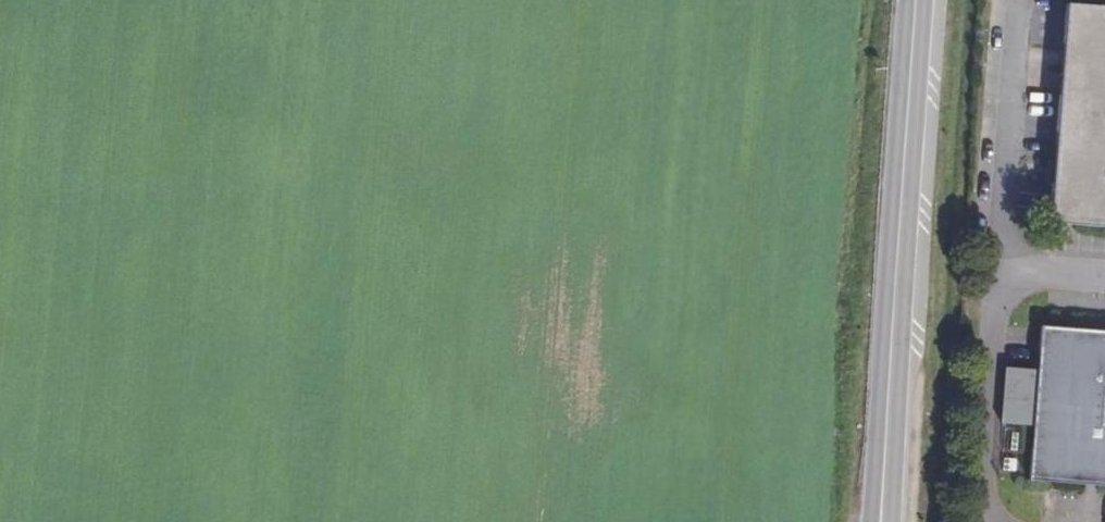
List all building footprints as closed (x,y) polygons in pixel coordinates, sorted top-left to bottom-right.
[(1061,5),(1046,218),(1104,222),(1104,7),(1061,5)] [(1038,327),(1029,480),(1104,488),(1104,333),(1038,327)]
